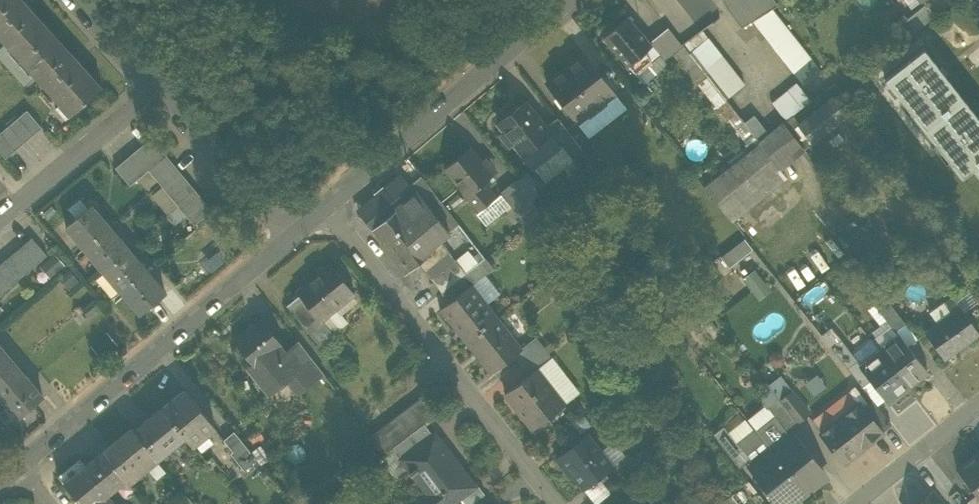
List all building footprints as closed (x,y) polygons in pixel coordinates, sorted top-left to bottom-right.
[(21,57),(50,31),(22,0),(0,0),(0,39),(9,49),(11,47),(21,57)] [(753,20),(772,8),(778,5),(774,0),(722,0),(741,27),(753,20)] [(906,20),(916,31),(935,16),(926,4),(906,20)] [(821,72),(772,8),(753,20),(805,84),(821,72)] [(603,37),(628,66),(652,45),(649,42),(627,16),(603,37)] [(667,27),(649,42),(652,45),(666,63),(684,48),(667,27)] [(101,88),(50,31),(21,57),(31,68),(28,70),(58,104),(61,102),(72,114),(101,88)] [(745,84),(708,38),(689,53),(725,100),(745,84)] [(972,167),(978,162),(978,121),(922,48),(885,77),(961,175),(972,167)] [(584,53),(565,68),(595,106),(614,92),(584,53)] [(577,121),(595,106),(565,68),(547,82),(577,121)] [(771,102),(786,120),(810,100),(796,82),(771,102)] [(798,125),(812,143),(848,114),(833,97),(798,125)] [(735,114),(725,101),(716,109),(726,122),(735,114)] [(501,136),(520,160),(551,135),(546,129),(526,103),(498,125),(505,133),(501,136)] [(26,108),(17,116),(31,134),(41,125),(26,108)] [(768,133),(754,115),(744,122),(759,140),(768,133)] [(22,141),(31,134),(17,116),(8,124),(22,141)] [(551,135),(560,147),(573,137),(559,119),(546,129),(551,135)] [(783,122),(771,132),(791,159),(804,149),(783,122)] [(22,141),(8,124),(0,130),(0,133),(13,149),(22,141)] [(779,169),(791,159),(771,132),(758,142),(759,143),(779,169)] [(13,149),(0,133),(0,152),(4,157),(13,149)] [(152,136),(133,153),(148,170),(195,225),(213,209),(152,136)] [(759,143),(720,174),(748,208),(787,178),(779,169),(759,143)] [(445,169),(480,210),(496,197),(484,182),(493,175),(470,147),(445,169)] [(139,178),(148,170),(133,153),(124,160),(139,178)] [(129,185),(139,178),(124,160),(115,168),(129,185)] [(732,221),(748,208),(720,174),(704,187),(732,221)] [(415,184),(433,207),(441,201),(423,178),(415,184)] [(405,275),(420,264),(433,253),(429,249),(440,240),(452,231),(433,207),(415,184),(394,200),(401,209),(376,228),(386,241),(381,244),(405,275)] [(502,192),(496,197),(480,210),(477,213),(486,225),(511,204),(502,192)] [(369,220),(376,228),(401,209),(394,200),(369,220)] [(65,225),(84,248),(109,227),(91,203),(65,225)] [(128,249),(109,227),(84,248),(103,270),(128,249)] [(32,237),(23,244),(38,262),(47,254),(32,237)] [(744,239),(721,257),(729,266),(752,249),(744,239)] [(451,254),(440,240),(429,249),(433,253),(420,264),(427,273),(451,254)] [(23,244),(14,252),(29,270),(38,262),(23,244)] [(146,270),(128,249),(103,270),(121,291),(146,270)] [(54,251),(39,264),(50,276),(65,263),(54,251)] [(14,252),(4,260),(19,277),(29,270),(14,252)] [(427,273),(433,280),(456,261),(451,254),(427,273)] [(0,263),(0,273),(10,285),(19,277),(4,260),(0,263)] [(433,280),(442,292),(467,272),(458,260),(456,261),(433,280)] [(298,293),(303,300),(318,318),(321,321),(324,319),(355,294),(332,265),(298,293)] [(166,293),(146,270),(121,291),(141,314),(166,293)] [(62,278),(71,289),(80,281),(71,271),(62,278)] [(478,287),(467,272),(442,292),(454,306),(478,287)] [(747,279),(756,297),(769,291),(760,272),(747,279)] [(1,293),(10,285),(0,273),(0,291),(1,293)] [(446,312),(468,339),(499,315),(478,287),(454,306),(446,312)] [(306,327),(318,318),(303,300),(291,309),(306,327)] [(878,308),(900,336),(910,329),(888,301),(878,308)] [(926,332),(945,357),(957,348),(961,354),(974,344),(970,339),(978,332),(959,307),(952,313),(948,308),(928,324),(931,328),(926,332)] [(520,340),(499,315),(468,339),(496,375),(518,358),(521,356),(513,346),(520,340)] [(306,327),(318,342),(334,330),(324,319),(321,321),(318,318),(306,327)] [(250,369),(268,392),(285,379),(293,373),(281,358),(285,355),(279,348),(283,345),(262,319),(250,328),(249,327),(233,339),(254,365),(250,369)] [(900,336),(881,352),(909,387),(928,372),(900,336)] [(518,358),(522,364),(546,345),(542,339),(527,350),(521,356),(518,358)] [(830,346),(852,374),(860,368),(838,339),(830,346)] [(527,350),(520,340),(513,346),(521,356),(527,350)] [(293,373),(303,386),(322,371),(300,343),(285,355),(281,358),(293,373)] [(555,356),(546,345),(522,364),(531,375),(535,372),(538,369),(555,356)] [(17,366),(4,351),(0,354),(0,380),(17,366)] [(888,403),(909,387),(881,352),(860,368),(888,403)] [(5,402),(30,381),(17,366),(0,380),(0,396),(5,402)] [(517,405),(535,428),(563,406),(545,384),(548,381),(538,369),(535,372),(531,375),(510,391),(520,403),(517,405)] [(293,373),(285,379),(296,393),(303,386),(293,373)] [(768,385),(779,400),(791,391),(779,376),(773,380),(768,385)] [(43,397),(30,381),(5,402),(19,418),(43,397)] [(371,433),(387,452),(394,447),(424,424),(447,406),(432,386),(371,433)] [(186,388),(162,408),(185,436),(193,446),(217,426),(186,388)] [(855,388),(850,391),(859,402),(863,407),(867,404),(855,388)] [(779,400),(797,422),(809,412),(792,390),(791,391),(779,400)] [(822,432),(859,402),(850,391),(813,421),(822,432)] [(769,408),(786,430),(797,422),(779,400),(769,408)] [(863,407),(882,431),(891,423),(872,400),(867,404),(863,407)] [(820,433),(844,463),(863,448),(862,446),(882,431),(863,407),(859,402),(822,432),(820,433)] [(162,408),(134,431),(157,458),(185,436),(162,408)] [(432,435),(424,424),(394,447),(402,458),(432,435)] [(131,427),(103,450),(126,478),(128,481),(157,458),(134,431),(131,427)] [(720,442),(740,467),(752,458),(732,433),(720,442)] [(791,434),(771,449),(806,493),(825,478),(791,434)] [(460,496),(474,485),(462,469),(460,470),(432,435),(402,458),(403,459),(408,456),(416,466),(408,473),(411,476),(413,474),(429,494),(416,503),(450,503),(460,496)] [(582,486),(583,487),(598,476),(612,465),(588,435),(557,459),(569,475),(572,472),(582,486)] [(218,465),(230,480),(256,458),(244,443),(218,465)] [(806,493),(771,449),(752,464),(783,503),(792,503),(806,493)] [(83,503),(94,503),(106,494),(126,478),(103,450),(85,465),(74,462),(59,474),(83,503)] [(978,453),(957,470),(977,495),(978,497),(978,454),(978,453)] [(598,476),(583,487),(596,503),(611,492),(598,476)] [(466,503),(470,503),(485,493),(477,483),(474,485),(460,496),(466,503)] [(928,493),(914,503),(937,503),(928,493)] [(106,494),(94,503),(115,503),(106,494)] [(977,495),(968,503),(969,503),(978,503),(978,497),(977,495)]
